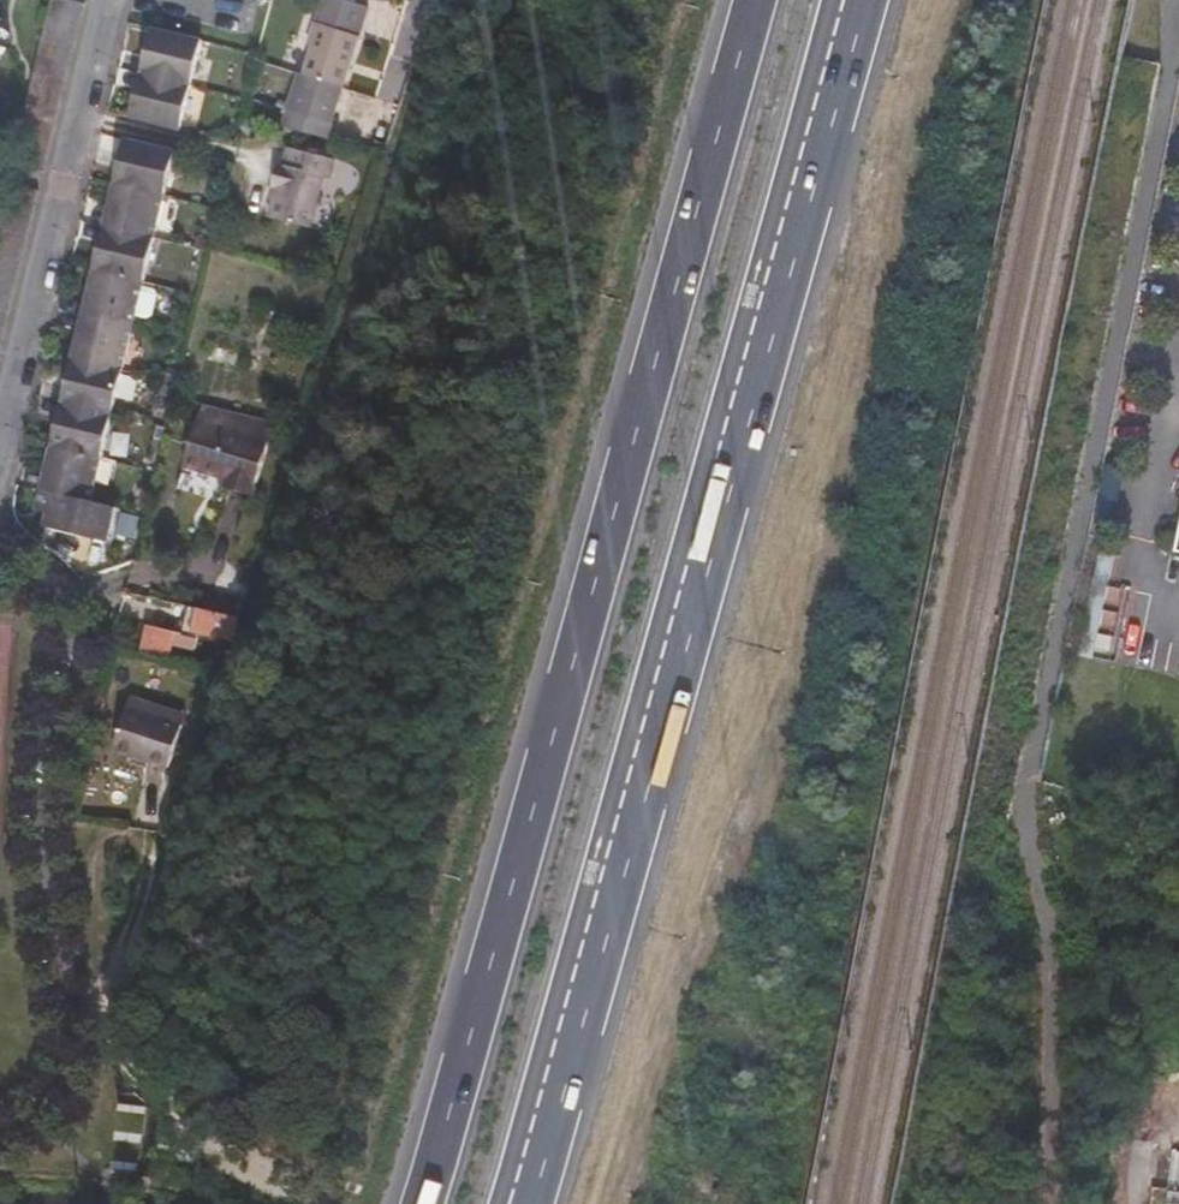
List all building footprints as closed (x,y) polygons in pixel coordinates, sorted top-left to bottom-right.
[(344,0),(323,0),(316,23),(314,23),(307,46),(312,47),(303,77),(298,76),(286,113),(288,114),(283,130),(326,141),(368,7),(344,0)] [(140,74),(189,85),(200,40),(151,28),(140,74)] [(130,118),(179,130),(189,85),(140,74),(130,118)] [(164,194),(174,150),(125,138),(114,182),(164,194)] [(284,169),(278,193),(283,195),(281,204),(276,221),(318,232),(329,184),(335,185),(340,165),(294,153),(290,170),(284,169)] [(154,237),(164,194),(114,182),(104,225),(154,237)] [(143,279),(154,237),(104,225),(94,268),(143,279)] [(142,285),(143,279),(94,268),(83,312),(133,324),(134,318),(142,285)] [(134,318),(147,320),(154,315),(158,295),(155,288),(142,285),(134,318)] [(122,367),(133,324),(83,312),(73,355),(122,367)] [(122,367),(73,355),(62,399),(112,410),(122,367)] [(62,399),(52,442),(102,454),(112,410),(62,399)] [(254,493),(275,423),(203,402),(186,462),(231,476),(228,485),(254,493)] [(52,442),(41,484),(91,496),(102,454),(52,442)] [(91,496),(41,484),(37,504),(49,507),(47,521),(107,536),(115,502),(91,496)] [(204,609),(238,617),(242,600),(209,592),(204,609)] [(232,640),(238,617),(204,609),(189,605),(182,633),(175,632),(172,643),(194,648),(197,632),(232,640)] [(183,726),(128,708),(115,749),(170,767),(183,726)]
